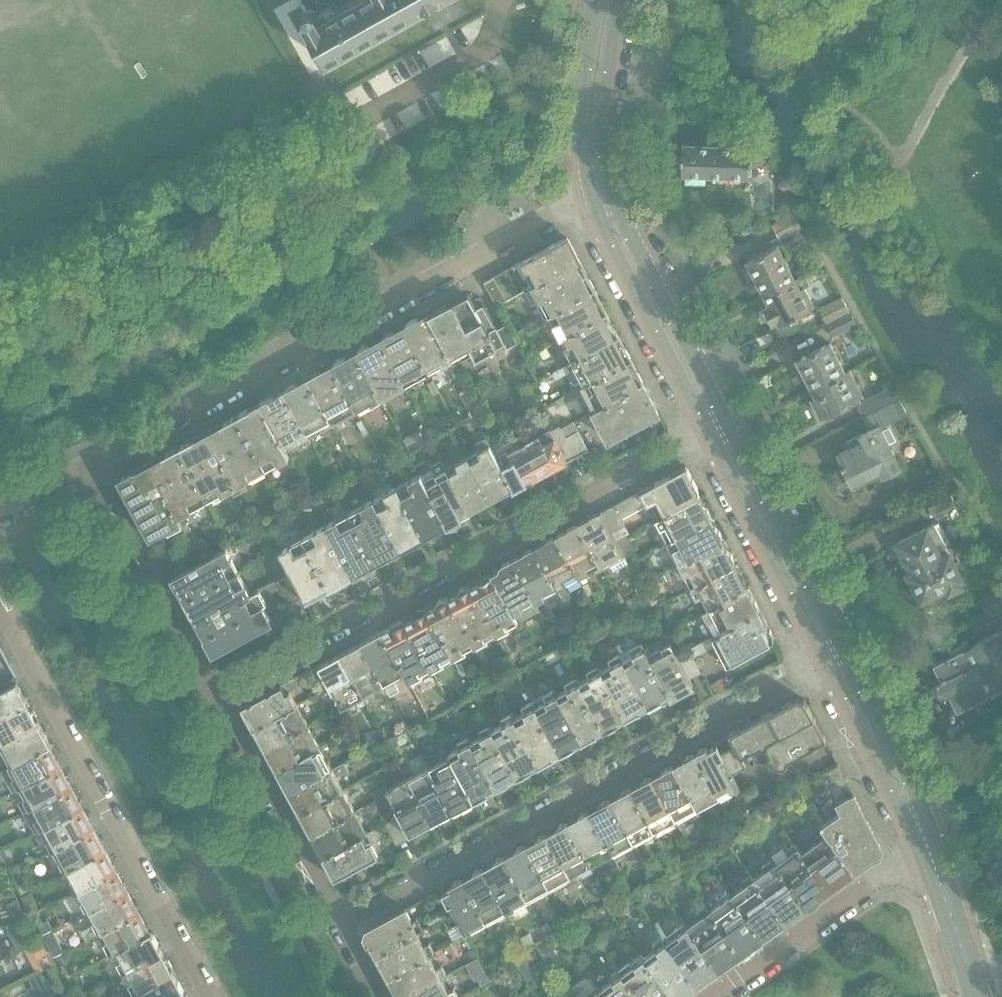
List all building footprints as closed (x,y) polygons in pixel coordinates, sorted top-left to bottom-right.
[(319,21),(315,14),(310,13),(305,16),(304,21),(307,27),(307,28),(326,62),(427,6),(428,8),(440,2),(438,0),(355,0),(319,21)] [(751,168),(765,160),(754,142),(749,145),(683,143),(682,157),(679,157),(679,168),(682,168),(682,173),(686,173),(686,183),(706,184),(706,173),(749,174),(751,168)] [(787,255),(780,244),(785,241),(783,236),(802,226),(794,212),(770,225),(777,237),(764,244),(767,249),(745,262),(747,266),(746,267),(752,279),(754,278),(764,296),(794,280),(782,258),(787,255)] [(576,264),(581,261),(579,257),(576,259),(567,243),(570,241),(569,239),(565,238),(520,262),(532,286),(576,264)] [(510,300),(513,305),(529,296),(526,290),(532,286),(520,262),(484,282),(497,306),(510,300)] [(596,290),(589,277),(583,276),(582,277),(576,264),(532,286),(548,316),(591,293),(596,290)] [(807,304),(812,302),(803,286),(799,289),(794,280),(764,296),(769,305),(763,308),(772,324),(778,321),(780,325),(810,308),(807,304)] [(603,316),(608,314),(601,301),(596,300),(595,300),(591,293),(548,316),(560,339),(603,316)] [(497,329),(487,312),(484,305),(476,309),(469,295),(453,303),(452,302),(447,304),(444,305),(438,307),(436,309),(433,312),(428,315),(455,363),(472,354),(476,360),(504,345),(507,350),(520,343),(509,323),(497,329)] [(826,322),(849,310),(842,297),(819,310),(826,322)] [(857,324),(849,310),(826,322),(835,337),(857,324)] [(455,363),(428,315),(420,319),(419,318),(413,319),(408,322),(404,326),(429,373),(444,365),(445,368),(455,363)] [(615,340),(620,337),(613,325),(608,323),(607,324),(603,316),(560,339),(572,363),(615,340)] [(529,333),(540,326),(538,321),(527,328),(529,333)] [(429,373),(404,326),(395,331),(389,332),(384,335),(380,339),(405,386),(429,373)] [(405,386),(380,339),(371,344),(365,345),(360,348),(356,352),(355,353),(380,399),(381,399),(405,386)] [(627,363),(632,361),(625,348),(620,347),(619,347),(615,340),(572,363),(585,386),(627,363)] [(845,372),(830,343),(798,359),(813,389),(845,372)] [(551,356),(547,347),(539,351),(543,360),(551,356)] [(380,399),(355,353),(347,357),(341,358),(336,361),(332,365),(331,366),(356,411),(357,411),(371,403),(373,406),(383,401),(381,399),(380,399)] [(597,409),(644,384),(638,371),(632,370),(631,371),(627,363),(585,386),(597,409)] [(356,411),(331,366),(323,370),(317,371),(312,374),(308,378),(307,379),(333,424),(333,423),(347,416),(349,419),(359,414),(357,411),(356,411)] [(556,380),(570,372),(567,366),(552,374),(556,380)] [(862,394),(850,370),(845,372),(813,389),(817,397),(813,399),(821,415),(825,413),(826,415),(859,398),(858,396),(862,394)] [(333,424),(307,379),(299,383),(293,384),(288,387),(284,391),(283,392),(308,437),(309,436),(323,429),(325,432),(335,427),(333,423),(333,424)] [(439,392),(433,381),(428,384),(434,395),(439,392)] [(656,415),(657,409),(644,384),(597,409),(591,412),(606,441),(656,415)] [(864,416),(894,401),(899,398),(892,386),(857,404),(864,416)] [(308,437),(283,392),(275,396),(269,397),(259,402),(285,450),(299,442),(301,445),(311,440),(309,436),(308,437)] [(900,467),(879,427),(907,413),(900,400),(864,418),(871,430),(847,442),(850,448),(839,454),(844,465),(841,466),(842,468),(841,470),(849,481),(851,480),(853,484),(879,470),(882,476),(900,467)] [(285,450),(259,402),(236,415),(266,470),(289,457),(285,450)] [(266,470),(236,415),(207,430),(241,493),(247,489),(243,482),(266,470)] [(369,434),(362,420),(357,422),(364,436),(369,434)] [(497,437),(489,422),(481,426),(489,442),(497,437)] [(589,450),(573,422),(561,429),(560,427),(550,431),(550,430),(529,441),(523,430),(517,433),(540,476),(589,450)] [(241,493),(207,430),(178,446),(207,501),(230,489),(234,496),(241,493)] [(540,476),(517,433),(513,435),(519,447),(497,459),(514,491),(540,476)] [(444,447),(438,437),(431,440),(436,451),(444,447)] [(514,491),(497,459),(485,438),(475,443),(479,451),(468,457),(492,502),(514,491)] [(207,501),(178,446),(148,462),(187,532),(191,530),(187,522),(189,521),(185,513),(207,501)] [(492,502),(468,457),(446,469),(470,514),(492,502)] [(187,532),(148,462),(118,478),(150,538),(166,529),(168,533),(175,529),(179,536),(178,537),(182,545),(191,540),(187,532)] [(655,520),(700,497),(699,496),(699,490),(686,466),(601,512),(613,533),(626,526),(622,519),(647,505),(655,520)] [(361,476),(357,467),(346,473),(351,482),(361,476)] [(470,514),(446,469),(424,481),(448,526),(470,514)] [(448,526),(424,481),(420,474),(397,487),(424,539),(448,526)] [(424,539),(397,487),(372,499),(399,550),(403,551),(424,539)] [(955,502),(948,488),(925,500),(932,514),(955,502)] [(711,521),(710,518),(710,512),(708,508),(703,504),(700,497),(655,520),(667,543),(711,521)] [(323,511),(316,499),(313,501),(320,514),(323,511)] [(399,550),(372,499),(348,512),(376,563),(379,561),(382,562),(389,558),(390,555),(399,550)] [(296,508),(292,500),(285,504),(289,512),(296,508)] [(376,563),(348,512),(326,524),(352,575),(362,570),(365,571),(372,567),(373,564),(376,563)] [(629,564),(617,541),(613,533),(601,512),(589,518),(588,523),(580,527),(601,567),(610,562),(614,571),(629,564)] [(723,543),(722,541),(722,535),(720,531),(715,527),(711,521),(667,543),(650,552),(652,557),(662,552),(670,548),(679,566),(723,543)] [(352,575),(326,524),(302,537),(330,588),(332,586),(335,587),(342,583),(344,580),(352,575)] [(601,567),(580,527),(575,526),(556,536),(579,579),(601,567)] [(942,556),(927,528),(896,544),(911,572),(942,556)] [(330,588),(302,537),(290,544),(286,538),(282,541),(276,531),(270,535),(279,550),(291,572),(304,595),(306,600),(316,595),(319,596),(326,592),(327,589),(330,588)] [(579,579),(556,536),(545,542),(544,546),(537,551),(558,591),(567,607),(572,604),(567,596),(569,595),(565,586),(579,579)] [(238,551),(234,543),(230,545),(234,553),(238,551)] [(736,567),(734,565),(734,559),(731,554),(727,550),(723,543),(679,566),(675,568),(680,579),(685,576),(691,590),(736,567)] [(185,601),(239,571),(226,547),(186,568),(181,558),(166,566),(172,577),(185,601)] [(558,591),(537,551),(531,549),(513,559),(535,602),(558,591)] [(963,580),(949,552),(942,556),(911,572),(907,574),(921,602),(947,588),(949,593),(963,586),(960,581),(963,580)] [(535,602),(513,559),(502,565),(500,570),(491,575),(517,622),(521,631),(528,628),(522,619),(518,621),(514,614),(535,602)] [(703,612),(747,589),(746,588),(746,582),(743,577),(739,573),(736,567),(691,590),(678,597),(683,607),(697,600),(703,612)] [(196,622),(259,589),(258,587),(250,592),(239,571),(185,601),(192,614),(194,615),(196,614),(198,618),(196,619),(196,622)] [(272,621),(263,605),(267,603),(263,596),(277,588),(280,593),(284,594),(286,593),(290,601),(304,595),(291,572),(259,589),(196,622),(200,630),(203,630),(205,630),(207,634),(205,635),(204,638),(213,653),(272,621)] [(517,622),(491,575),(487,574),(480,577),(479,582),(471,586),(495,633),(498,638),(509,631),(507,627),(517,622)] [(593,593),(588,584),(583,586),(588,596),(593,593)] [(495,633),(471,586),(470,586),(466,586),(464,586),(463,587),(460,590),(459,593),(450,598),(474,645),(476,649),(487,643),(485,639),(495,633)] [(979,600),(987,613),(1001,605),(1001,588),(979,600)] [(715,635),(758,611),(758,605),(755,600),(751,596),(747,589),(703,612),(715,635)] [(474,645),(450,598),(443,597),(437,600),(436,605),(427,611),(452,657),(454,661),(466,655),(464,651),(474,645)] [(554,622),(550,615),(549,616),(544,607),(539,609),(548,626),(554,622)] [(452,657),(427,611),(421,610),(417,612),(414,617),(406,621),(431,668),(430,668),(433,673),(444,666),(442,662),(452,657)] [(774,641),(773,635),(770,628),(765,624),(758,611),(715,635),(678,655),(690,678),(701,672),(693,658),(716,645),(727,666),(774,641)] [(431,668),(406,621),(404,618),(382,630),(405,674),(411,685),(422,678),(420,674),(430,668),(431,668)] [(405,674),(382,630),(361,642),(384,686),(405,674)] [(1001,630),(934,665),(942,680),(937,683),(941,690),(945,697),(949,695),(957,711),(969,705),(971,708),(977,705),(975,702),(988,696),(991,702),(998,698),(995,692),(1001,689),(1001,631),(1001,630)] [(510,649),(504,639),(500,641),(506,652),(510,649)] [(384,686),(361,642),(339,654),(363,697),(384,686)] [(669,694),(648,654),(642,642),(629,649),(632,653),(623,658),(648,706),(651,708),(664,701),(662,698),(669,694)] [(690,678),(678,655),(670,642),(648,654),(669,694),(671,697),(693,685),(690,678)] [(489,662),(482,651),(478,653),(485,665),(489,662)] [(363,697),(339,654),(318,665),(328,683),(329,686),(338,701),(341,708),(363,697)] [(648,706),(623,658),(621,659),(619,655),(608,661),(610,665),(601,670),(627,717),(631,719),(636,715),(638,711),(648,706)] [(467,673),(461,662),(456,664),(462,675),(467,673)] [(627,717),(601,670),(601,671),(598,666),(587,673),(589,677),(579,682),(604,729),(605,729),(609,730),(617,726),(618,722),(627,717)] [(604,729),(579,682),(577,677),(564,684),(567,689),(557,694),(583,741),(588,741),(594,738),(596,734),(604,729)] [(729,685),(724,677),(711,683),(716,692),(729,685)] [(296,704),(289,691),(297,686),(298,683),(297,679),(294,678),(281,684),(241,706),(253,727),(296,704)] [(29,703),(17,681),(0,690),(0,718),(29,703)] [(583,741),(557,694),(556,694),(554,690),(543,696),(545,701),(536,706),(561,753),(562,752),(565,754),(573,749),(574,746),(583,741)] [(826,739),(814,716),(813,716),(804,699),(797,697),(728,734),(734,744),(720,751),(731,773),(748,764),(744,757),(751,753),(755,761),(765,764),(770,761),(773,765),(781,768),(789,764),(790,758),(815,745),(815,747),(821,744),(820,743),(826,739)] [(561,753),(536,706),(534,701),(521,708),(524,712),(513,717),(539,765),(540,765),(545,765),(550,762),(553,757),(561,753)] [(39,723),(29,703),(0,718),(0,744),(39,723)] [(265,749),(308,726),(296,704),(253,727),(265,749)] [(415,721),(410,712),(405,715),(406,717),(404,718),(408,726),(415,721)] [(539,765),(513,717),(511,714),(500,720),(502,724),(492,730),(517,776),(518,776),(522,777),(530,773),(531,769),(539,765)] [(43,729),(39,723),(0,744),(0,748),(10,767),(14,765),(49,746),(51,745),(43,729)] [(517,776),(492,730),(490,725),(479,731),(481,735),(470,741),(496,788),(500,789),(508,785),(509,781),(517,776)] [(276,769),(319,746),(308,726),(265,749),(276,769)] [(496,788),(470,741),(470,742),(467,738),(458,743),(460,747),(448,754),(450,756),(474,800),(475,800),(478,801),(486,797),(487,793),(496,788)] [(731,773),(720,751),(717,744),(708,748),(703,748),(698,750),(696,755),(718,797),(739,787),(731,773)] [(26,787),(61,768),(49,746),(14,765),(20,776),(13,779),(12,781),(10,780),(6,780),(3,782),(0,786),(0,790),(3,796),(18,788),(19,790),(26,787)] [(288,793),(331,769),(319,746),(276,769),(288,793)] [(718,797),(696,755),(690,755),(685,757),(682,762),(674,767),(697,809),(718,797)] [(450,756),(429,768),(453,811),(474,800),(450,756)] [(343,790),(336,778),(349,771),(344,762),(331,769),(288,793),(299,813),(343,790)] [(839,765),(796,789),(813,813),(818,809),(812,801),(819,796),(818,795),(829,789),(846,779),(839,765)] [(697,809),(674,767),(669,766),(664,769),(661,773),(653,778),(676,820),(697,809)] [(453,811),(429,768),(429,767),(407,779),(431,823),(453,811)] [(37,807),(71,788),(61,768),(26,787),(31,795),(17,802),(24,814),(37,807)] [(676,820),(653,778),(648,778),(643,780),(640,785),(632,789),(654,832),(676,820)] [(431,823),(407,779),(385,791),(395,810),(399,817),(410,834),(431,823)] [(48,828),(83,809),(71,788),(37,807),(42,817),(35,821),(41,831),(48,828)] [(654,832),(632,789),(626,789),(622,792),(619,796),(611,801),(634,843),(654,832)] [(311,835),(355,812),(343,790),(299,813),(311,835)] [(881,848),(854,794),(841,801),(844,808),(820,825),(824,830),(855,870),(860,869),(865,866),(867,861),(872,858),(879,854),(881,848)] [(634,843),(611,801),(605,800),(601,803),(598,808),(590,812),(612,854),(634,843)] [(52,852),(94,830),(83,809),(48,828),(54,839),(47,843),(52,852)] [(323,856),(367,833),(355,812),(311,835),(323,856)] [(612,854),(590,812),(584,812),(579,814),(577,819),(568,824),(591,866),(612,854)] [(399,817),(388,823),(378,828),(377,827),(372,830),(374,834),(379,831),(380,833),(388,828),(397,844),(411,837),(410,834),(399,817)] [(591,866),(568,824),(563,823),(558,826),(556,830),(547,835),(570,877),(591,866)] [(70,868),(105,850),(94,830),(52,852),(63,874),(70,870),(70,868)] [(855,870),(824,830),(815,837),(817,841),(802,852),(829,889),(834,888),(839,884),(841,879),(855,870)] [(374,857),(379,854),(367,833),(323,856),(334,878),(340,875),(341,878),(375,860),(374,857)] [(570,877),(547,835),(542,834),(537,837),(535,842),(526,846),(549,888),(570,877)] [(829,889),(802,852),(799,847),(798,847),(795,843),(785,850),(788,854),(775,863),(805,905),(806,905),(811,904),(817,900),(819,896),(829,889)] [(549,888),(526,846),(521,846),(516,848),(513,853),(505,858),(528,899),(549,888)] [(74,894),(81,890),(116,871),(105,850),(70,868),(70,870),(76,880),(69,884),(74,894)] [(716,861),(707,850),(701,854),(710,865),(716,861)] [(14,861),(9,853),(0,858),(4,866),(14,861)] [(528,899),(505,858),(500,857),(495,860),(492,865),(484,869),(483,869),(506,911),(528,899)] [(805,905),(775,863),(772,859),(762,867),(765,870),(753,879),(784,921),(789,920),(794,916),(797,911),(805,905)] [(660,877),(653,866),(647,869),(654,880),(660,877)] [(506,911),(483,869),(479,869),(474,871),(471,876),(463,880),(486,922),(506,911)] [(85,913),(92,910),(127,891),(116,871),(81,890),(87,900),(80,904),(85,913)] [(784,921),(753,879),(751,875),(740,882),(741,884),(730,892),(762,937),(768,936),(772,932),(775,927),(784,921)] [(674,891),(665,877),(657,882),(666,896),(674,891)] [(486,922),(463,880),(458,880),(453,883),(450,887),(442,892),(453,912),(454,912),(465,933),(486,922)] [(28,891),(24,882),(17,885),(21,895),(28,891)] [(617,898),(630,891),(631,891),(628,885),(614,892),(617,898)] [(762,937),(730,892),(728,890),(718,898),(721,902),(709,911),(740,952),(745,951),(750,948),(753,943),(762,937)] [(103,932),(139,913),(127,891),(92,910),(98,921),(91,925),(81,931),(87,941),(103,932)] [(38,907),(30,892),(23,896),(30,911),(38,907)] [(20,911),(15,902),(2,909),(6,917),(20,911)] [(740,952),(709,911),(706,907),(696,914),(699,918),(687,926),(717,969),(718,968),(723,967),(728,964),(731,959),(740,952)] [(378,953),(419,931),(422,929),(416,919),(412,921),(405,908),(367,929),(365,935),(371,947),(373,945),(378,953)] [(600,917),(596,910),(588,915),(592,922),(600,917)] [(117,951),(149,932),(139,913),(103,932),(109,943),(102,946),(107,956),(117,951)] [(428,926),(442,918),(439,914),(426,921),(428,926)] [(53,930),(48,920),(38,925),(43,935),(52,930),(53,930)] [(553,933),(548,922),(542,926),(548,936),(553,933)] [(717,969),(687,926),(685,922),(674,930),(677,933),(666,942),(696,984),(702,983),(706,979),(709,974),(717,969)] [(526,948),(548,936),(542,926),(521,938),(526,948)] [(666,942),(663,938),(662,938),(655,928),(653,930),(650,932),(649,935),(649,939),(651,943),(652,945),(655,949),(644,958),(672,996),(682,996),(684,995),(687,990),(696,984),(666,942)] [(63,952),(52,930),(43,935),(54,956),(55,956),(63,952)] [(164,954),(164,953),(160,946),(152,931),(149,932),(117,951),(122,962),(116,967),(121,976),(164,954)] [(430,955),(435,952),(429,941),(424,944),(419,933),(420,932),(419,931),(378,953),(378,959),(381,964),(385,967),(390,976),(430,955)] [(439,950),(450,944),(447,939),(436,945),(439,950)] [(547,940),(539,946),(550,961),(558,955),(547,940)] [(644,958),(641,953),(618,970),(638,996),(672,996),(644,958)] [(132,996),(175,974),(171,967),(164,954),(121,976),(120,982),(123,987),(127,988),(132,996)] [(442,977),(447,975),(442,965),(437,967),(430,955),(390,976),(390,982),(393,987),(398,990),(401,996),(406,996),(442,977)] [(499,976),(495,968),(486,973),(486,974),(490,981),(499,976)] [(618,970),(609,977),(611,981),(600,989),(605,996),(638,996),(618,970)] [(178,979),(175,974),(132,996),(181,996),(186,994),(178,979)] [(486,974),(478,979),(482,986),(490,981),(486,974)] [(455,987),(449,990),(442,977),(406,996),(460,996),(455,987)] [(600,989),(597,985),(586,993),(589,996),(605,996),(600,989)]
